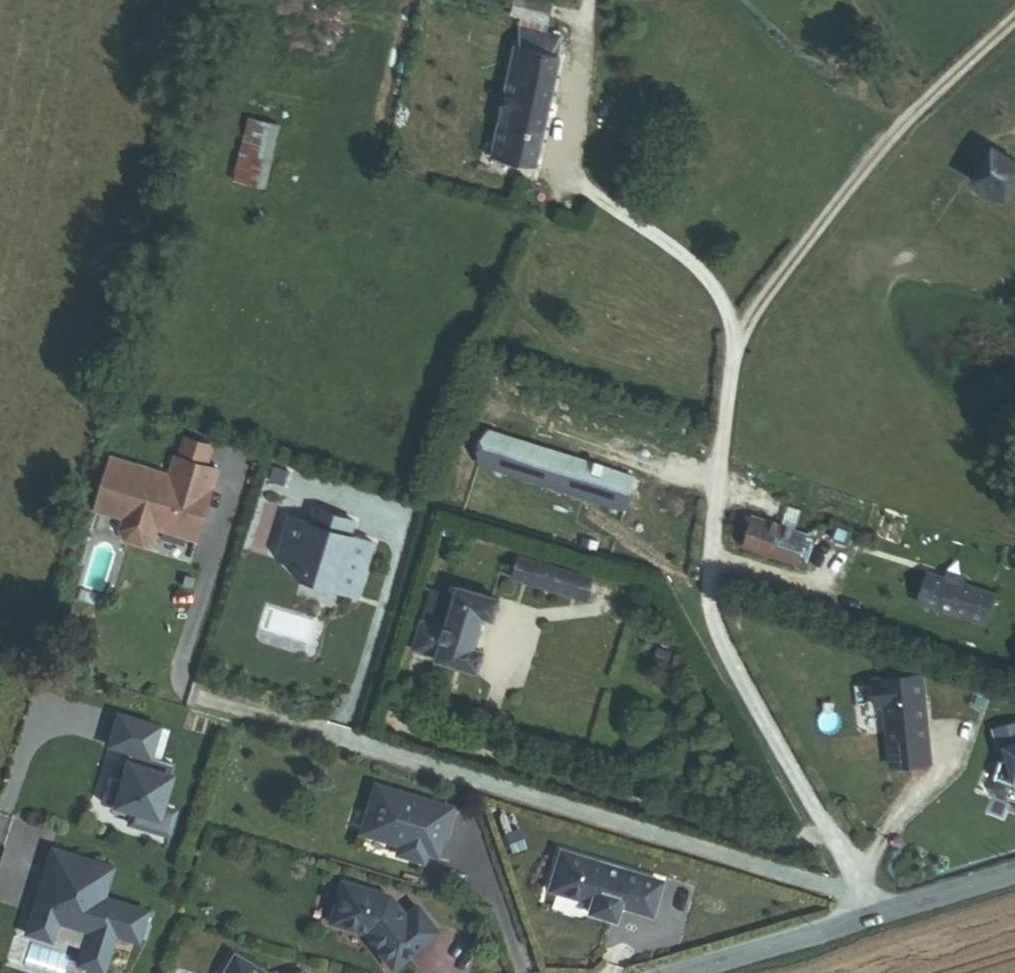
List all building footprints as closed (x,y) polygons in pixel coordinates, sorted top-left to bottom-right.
[(547,22),(551,1),(546,0),(514,0),(511,15),(521,17),(547,22)] [(545,32),(547,22),(521,17),(515,44),(530,48),(534,30),(545,32)] [(492,155),(536,165),(559,54),(558,54),(562,36),(545,32),(534,30),(530,48),(515,44),(492,155)] [(240,148),(272,156),(279,125),(247,117),(240,148)] [(1006,201),(1014,186),(1014,159),(993,145),(971,179),(1006,201)] [(232,180),(264,188),(272,156),(240,148),(232,180)] [(478,461),(624,508),(634,477),(488,429),(478,461)] [(197,540),(219,470),(176,457),(170,476),(112,458),(96,509),(125,518),(121,530),(126,540),(144,545),(153,540),(157,527),(197,540)] [(358,595),(374,544),(350,536),(354,521),(316,509),(311,524),(290,517),(283,539),(289,541),(291,545),(286,561),(300,577),(308,574),(337,583),(340,590),(358,595)] [(743,547),(797,564),(806,534),(753,517),(743,547)] [(286,561),(291,545),(289,541),(283,539),(278,553),(286,561)] [(595,585),(520,564),(515,583),(589,605),(595,585)] [(963,585),(966,576),(947,570),(944,579),(963,585)] [(984,623),(993,595),(963,585),(944,579),(925,573),(916,602),(984,623)] [(473,649),(483,616),(493,618),(499,600),(458,587),(446,628),(422,621),(414,649),(437,657),(437,659),(477,671),(483,652),(473,649)] [(92,660),(85,647),(74,652),(80,666),(92,660)] [(935,764),(922,679),(874,687),(878,712),(887,710),(896,770),(935,764)] [(127,821),(152,828),(159,805),(172,762),(148,755),(157,725),(117,713),(107,743),(128,750),(120,779),(109,776),(101,800),(131,809),(127,821)] [(996,733),(1003,753),(1009,751),(1011,759),(1001,762),(996,778),(1014,785),(1014,727),(996,733)] [(437,856),(451,807),(374,784),(359,833),(398,844),(396,854),(422,862),(425,852),(437,856)] [(166,832),(173,809),(159,805),(152,828),(166,832)] [(98,897),(108,867),(48,848),(32,899),(36,900),(32,913),(28,912),(21,932),(46,940),(52,921),(84,930),(73,964),(98,972),(110,934),(133,941),(143,911),(98,897)] [(650,915),(660,881),(560,850),(548,890),(589,902),(586,912),(612,920),(617,905),(650,915)] [(404,916),(388,896),(341,881),(328,922),(362,932),(390,968),(437,932),(416,905),(404,916)] [(234,954),(224,972),(223,972),(266,972),(234,954)]
